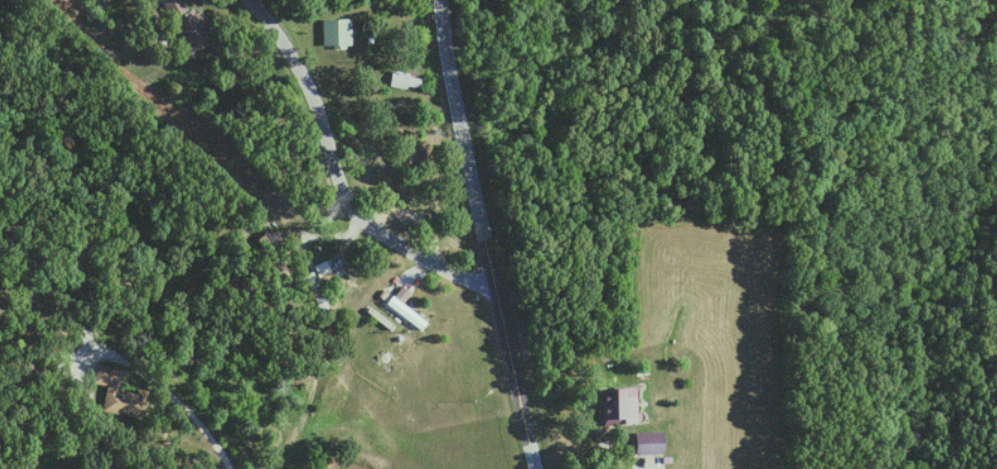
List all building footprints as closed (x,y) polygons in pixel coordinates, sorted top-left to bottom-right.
[(187,0),(171,0),(164,3),(190,54),(209,45),(187,0)] [(323,19),(323,46),(353,46),(353,19),(323,19)] [(392,89),(423,89),(423,74),(392,74),(392,89)] [(315,267),(321,276),(331,271),(326,261),(315,267)] [(390,301),(412,323),(419,316),(403,300),(410,293),(403,287),(390,301)] [(128,369),(98,364),(95,384),(104,386),(99,411),(145,419),(149,397),(123,392),(128,369)] [(666,454),(666,432),(633,432),(633,454),(666,454)]
